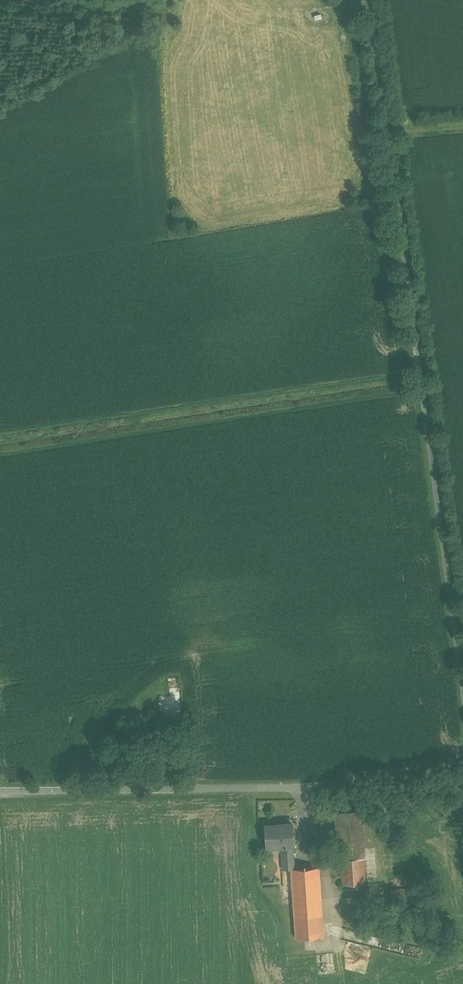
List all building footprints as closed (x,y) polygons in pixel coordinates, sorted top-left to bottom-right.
[(130,721),(121,724),(123,734),(133,732),(130,721)] [(362,810),(336,812),(339,859),(364,857),(365,857),(362,810)] [(292,823),(266,824),(268,847),(282,846),(284,869),(291,869),(295,868),(293,845),(294,845),(292,823)] [(364,857),(342,859),(343,885),(366,883),(364,857)] [(295,868),(291,869),(295,919),(323,917),(320,867),(295,868)] [(411,887),(392,889),(393,899),(412,897),(411,887)] [(428,906),(408,907),(409,916),(429,914),(428,906)] [(323,917),(295,919),(297,938),(325,936),(323,917)]
